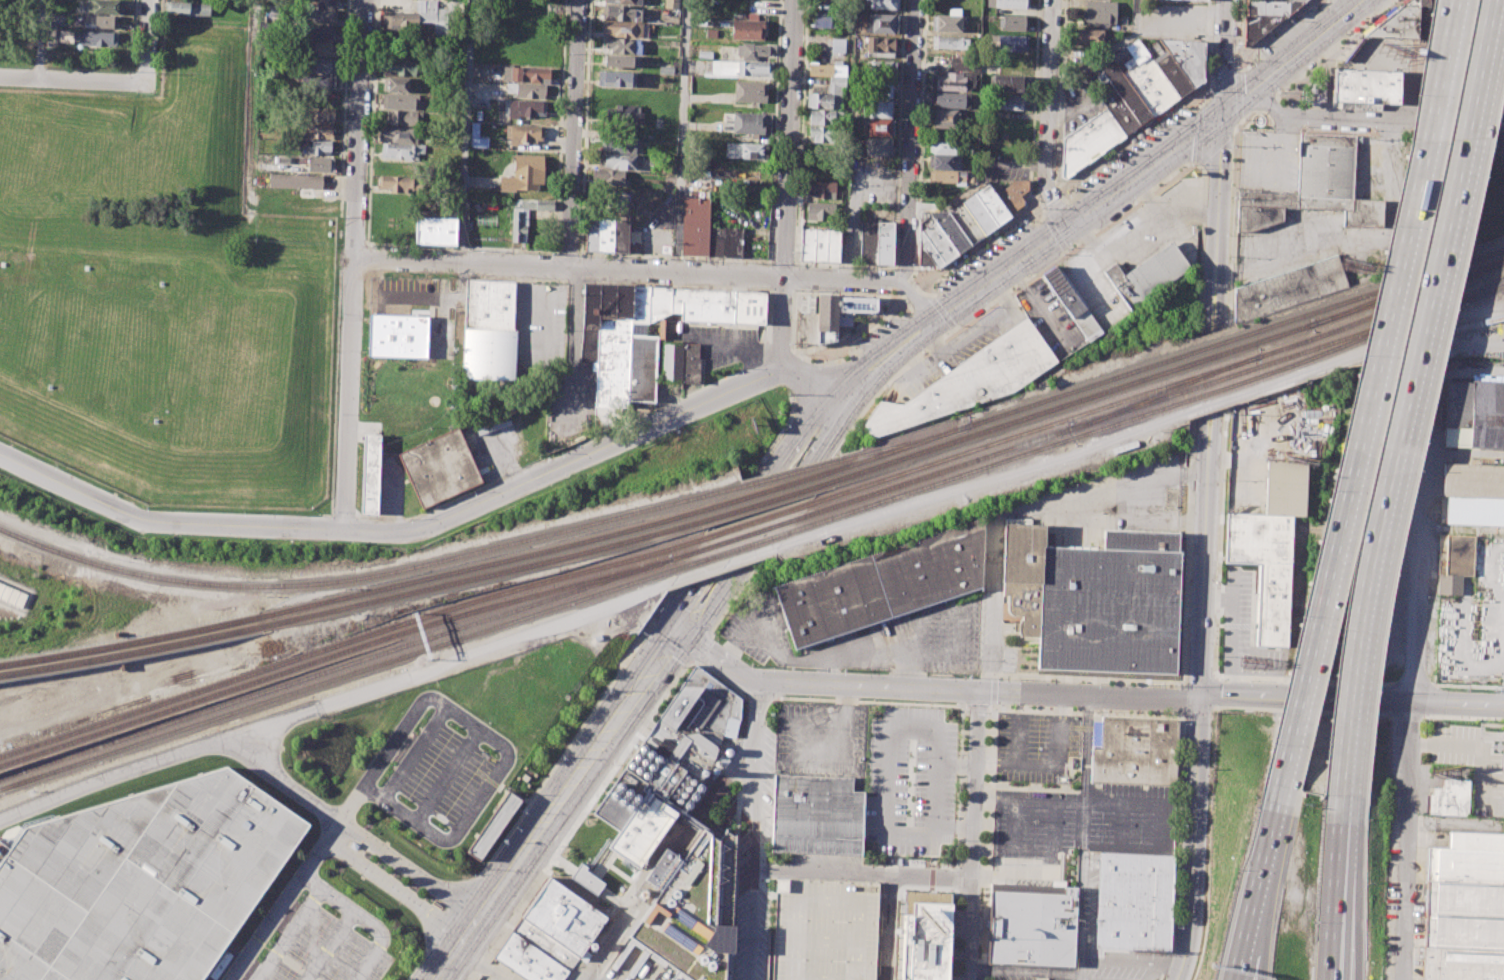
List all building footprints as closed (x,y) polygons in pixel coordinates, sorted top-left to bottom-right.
[(91,12),(92,0),(123,0),(123,13),(91,12)] [(165,0),(211,2),(210,15),(165,13),(165,0)] [(306,7),(337,8),(337,0),(306,0),(306,7)] [(416,11),(417,0),(442,0),(441,13),(416,11)] [(665,8),(678,8),(679,0),(665,0),(665,8)] [(869,8),(869,0),(899,0),(898,10),(869,8)] [(995,8),(995,0),(1030,0),(1029,9),(995,8)] [(1248,16),(1248,0),(1308,0),(1289,17),(1248,16)] [(1085,1),(1115,2),(1114,24),(1081,23),(1082,10),(1085,10),(1085,1)] [(1364,37),(1402,4),(1421,5),(1419,39),(1364,37)] [(603,5),(628,6),(628,10),(642,10),(641,21),(602,19),(603,5)] [(933,14),(948,15),(948,8),(962,8),(962,31),(932,31),(933,14)] [(307,9),(336,10),(335,23),(307,21),(307,9)] [(812,11),(830,11),(830,18),(837,18),(837,28),(811,28),(812,11)] [(383,12),(418,13),(418,31),(382,30),(383,12)] [(867,14),(898,15),(897,33),(866,32),(867,14)] [(84,15),(117,16),(116,28),(84,26),(84,15)] [(1002,15),(1027,16),(1026,31),(1001,30),(1002,15)] [(1289,17),(1253,47),(1250,47),(1247,47),(1248,16),(1289,17)] [(731,20),(764,21),(763,40),(731,39),(731,20)] [(602,22),(643,24),(642,37),(602,35),(602,22)] [(306,24),(333,26),(332,39),(305,37),(306,24)] [(1075,29),(1102,30),(1102,43),(1075,42),(1075,29)] [(80,31),(117,31),(116,46),(79,45),(80,31)] [(933,36),(961,36),(961,49),(933,48),(933,36)] [(996,36),(1027,37),(1026,51),(996,50),(996,36)] [(602,38),(640,40),(639,53),(602,51),(602,38)] [(866,38),(894,38),(894,57),(866,57),(866,38)] [(831,39),(846,40),(845,52),(830,52),(831,39)] [(306,40),(336,42),(335,55),(306,54),(306,40)] [(1161,40),(1208,41),(1207,80),(1198,87),(1170,52),(1161,40)] [(742,43),(772,44),(772,56),(757,55),(757,59),(741,59),(741,56),(736,55),(736,46),(741,46),(742,43)] [(697,50),(712,51),(712,58),(697,58),(697,50)] [(1198,87),(1183,97),(1156,61),(1170,52),(1198,87)] [(603,55),(641,57),(641,68),(602,66),(603,55)] [(1183,97),(1155,117),(1124,72),(1151,55),(1156,61),(1183,97)] [(388,56),(419,58),(418,75),(399,74),(399,70),(387,69),(388,56)] [(307,57),(335,58),(335,73),(312,72),(313,66),(307,66),(307,57)] [(809,63),(833,64),(834,60),(842,60),(842,64),(846,64),(846,76),(808,74),(809,63)] [(712,61),(771,63),(771,76),(712,74),(712,61)] [(868,61),(896,61),(896,78),(868,78),(868,61)] [(1155,117),(1142,126),(1114,87),(1103,72),(1117,64),(1124,72),(1155,117)] [(511,66),(550,67),(550,78),(540,78),(540,81),(510,80),(511,66)] [(658,66),(673,67),(673,74),(658,73),(658,66)] [(1334,68),(1398,71),(1396,102),(1332,99),(1334,68)] [(598,71),(634,72),(633,87),(597,85),(598,71)] [(931,75),(944,75),(944,71),(977,72),(977,86),(970,86),(970,91),(930,90),(931,75)] [(308,74),(336,75),(335,90),(308,89),(308,74)] [(995,74),(1023,75),(1022,93),(994,91),(995,74)] [(384,77),(409,78),(409,92),(383,91),(384,77)] [(807,93),(828,94),(829,79),(845,79),(845,88),(841,87),(840,109),(807,107),(807,93)] [(734,81),(768,82),(767,102),(734,100),(734,81)] [(867,81),(894,81),(894,98),(867,97),(867,81)] [(507,82),(545,84),(544,98),(512,96),(513,92),(507,91),(507,82)] [(1142,126),(1127,137),(1107,108),(1099,97),(1114,87),(1142,126)] [(1325,99),(1325,88),(1321,88),(1312,95),(1313,100),(1325,99)] [(930,93),(969,94),(969,108),(929,106),(930,93)] [(384,94),(419,96),(418,108),(383,107),(384,94)] [(997,94),(1030,96),(1030,103),(1024,103),(1024,110),(997,109),(997,94)] [(863,99),(895,100),(894,118),(862,117),(863,99)] [(498,100),(545,102),(545,117),(504,115),(504,110),(497,110),(498,100)] [(615,104),(641,105),(640,112),(644,112),(644,125),(605,124),(606,108),(615,108),(615,104)] [(305,107),(333,108),(332,121),(304,120),(305,107)] [(1127,137),(1068,178),(1064,177),(1064,139),(1107,108),(1127,137)] [(387,110),(423,111),(423,124),(386,123),(387,110)] [(933,110),(959,111),(958,129),(933,128),(933,110)] [(810,111),(842,111),(841,124),(809,124),(810,111)] [(733,113),(765,114),(764,134),(732,133),(733,113)] [(865,120),(891,120),(890,137),(865,136),(865,120)] [(304,123),(331,125),(330,138),(303,137),(304,123)] [(510,125),(542,126),(542,140),(510,138),(510,125)] [(379,127),(414,129),(413,142),(378,141),(379,127)] [(809,127),(840,127),(840,143),(812,142),(813,136),(809,136),(809,127)] [(477,138),(477,130),(471,130),(470,147),(487,148),(487,138),(477,138)] [(1298,194),(1301,133),(1356,135),(1354,196),(1386,198),(1385,230),(1343,228),(1344,212),(1284,210),(1284,219),(1249,234),(1238,234),(1240,192),(1298,194)] [(600,137),(637,138),(636,152),(600,151),(600,137)] [(931,137),(961,138),(960,152),(931,151),(931,137)] [(864,139),(891,140),(891,156),(864,155),(864,139)] [(311,140),(331,141),(330,155),(301,154),(301,143),(311,144),(311,140)] [(382,143),(423,146),(423,152),(418,152),(417,160),(381,158),(382,143)] [(725,143),(765,144),(764,160),(725,158),(725,143)] [(514,154),(543,155),(542,182),(537,182),(537,189),(515,189),(515,192),(498,191),(499,175),(513,175),(514,154)] [(598,154),(635,156),(635,169),(598,167),(598,154)] [(929,154),(961,155),(960,170),(928,168),(929,154)] [(308,157),(333,158),(333,171),(307,170),(308,157)] [(591,170),(626,171),(625,186),(591,185),(591,170)] [(929,171),(956,172),(956,176),(966,177),(966,186),(954,186),(954,183),(928,182),(929,171)] [(269,173),(323,175),(322,189),(268,187),(269,173)] [(379,175),(410,176),(409,189),(399,189),(399,192),(389,192),(389,188),(378,187),(379,175)] [(806,180),(835,181),(835,192),(828,192),(827,198),(816,198),(817,191),(806,191),(806,180)] [(1030,181),(1029,191),(1022,195),(1025,201),(1024,204),(1023,207),(1018,211),(1006,188),(1013,183),(1012,182),(1015,180),(1030,181)] [(991,185),(1014,217),(1001,226),(978,194),(991,185)] [(1001,226),(987,236),(964,204),(978,194),(1001,226)] [(682,197),(680,255),(707,256),(708,226),(710,198),(682,197)] [(511,240),(513,198),(554,200),(553,210),(527,209),(526,241),(511,240)] [(805,203),(835,204),(835,214),(825,214),(825,220),(805,219),(805,203)] [(987,236),(974,245),(950,213),(964,204),(987,236)] [(974,245),(961,254),(937,221),(930,212),(950,213),(974,245)] [(416,214),(456,215),(455,244),(415,243),(416,214)] [(585,251),(586,217),(613,219),(612,252),(585,251)] [(613,219),(630,219),(629,253),(612,252),(613,219)] [(861,221),(893,222),(892,265),(859,264),(861,221)] [(961,254),(942,268),(935,268),(938,266),(921,244),(921,232),(937,221),(961,254)] [(707,256),(742,258),(743,227),(708,226),(707,256)] [(801,228),(799,261),(838,262),(840,229),(801,228)] [(1102,272),(1114,263),(1122,275),(1171,240),(1190,267),(1130,310),(1102,272)] [(938,266),(920,266),(921,244),(938,266)] [(1235,288),(1336,254),(1345,284),(1233,322),(1235,288)] [(1041,275),(1053,266),(1101,334),(1088,343),(1041,275)] [(465,279),(464,328),(513,330),(515,281),(465,279)] [(632,286),(584,283),(580,362),(596,363),(595,406),(627,407),(627,401),(654,402),(657,336),(647,336),(648,323),(631,323),(632,286)] [(649,286),(632,286),(631,323),(648,323),(648,320),(649,286)] [(671,288),(649,286),(648,320),(655,320),(670,312),(671,288)] [(671,288),(735,291),(733,323),(680,321),(681,313),(670,312),(671,288)] [(735,291),(733,323),(764,324),(766,292),(735,291)] [(815,296),(800,295),(799,312),(814,313),(815,296)] [(880,297),(880,310),(877,314),(854,314),(854,327),(840,327),(840,341),(819,345),(818,296),(880,297)] [(369,314),(367,355),(428,358),(429,316),(369,314)] [(1024,317),(1057,361),(1013,392),(872,439),(863,425),(879,401),(904,405),(1024,317)] [(464,328),(462,383),(514,385),(516,330),(513,330),(464,328)] [(699,343),(698,383),(661,382),(662,342),(699,343)] [(1503,449),(1503,383),(1443,381),(1442,447),(1503,449)] [(398,454),(458,427),(482,482),(422,509),(398,454)] [(363,433),(360,513),(380,514),(382,434),(363,433)] [(1266,461),(1264,514),(1292,515),(1304,516),(1307,463),(1266,461)] [(1503,525),(1503,465),(1443,462),(1441,496),(1449,497),(1447,522),(1503,525)] [(1226,512),(1221,646),(1288,647),(1292,515),(1264,514),(1226,512)] [(773,587),(795,650),(981,588),(984,517),(773,587)] [(1003,523),(1002,582),(1041,583),(1042,547),(1043,525),(1003,523)] [(1042,547),(1103,549),(1103,530),(1178,532),(1175,673),(1037,669),(1038,637),(1041,583),(1042,547)] [(1436,596),(1461,596),(1461,575),(1472,575),(1473,535),(1446,535),(1445,574),(1436,574),(1436,596)] [(1002,582),(1001,596),(1007,596),(1007,610),(1009,614),(1013,616),(1021,616),(1021,619),(1019,624),(1018,630),(1020,636),(1038,637),(1041,583),(1002,582)] [(22,607),(27,593),(0,583),(0,599),(22,607)] [(695,664),(586,823),(645,864),(678,818),(684,823),(708,789),(700,782),(714,763),(726,717),(739,721),(740,699),(695,664)] [(1101,717),(1100,746),(1092,746),(1090,782),(1174,785),(1177,720),(1101,717)] [(306,825),(199,979),(0,979),(0,860),(22,828),(226,768),(306,825)] [(773,773),(771,852),(861,855),(864,792),(852,792),(852,778),(773,773)] [(1443,779),(1469,780),(1468,816),(1428,814),(1429,795),(1432,795),(1432,788),(1442,788),(1443,779)] [(511,793),(523,801),(481,862),(468,854),(511,793)] [(681,858),(663,846),(630,894),(647,906),(626,936),(691,979),(729,979),(734,836),(724,830),(717,840),(701,829),(681,858)] [(1450,832),(1449,847),(1428,846),(1426,881),(1503,884),(1503,834),(1450,832)] [(1098,851),(1095,948),(1169,951),(1172,854),(1098,851)] [(596,895),(604,884),(593,876),(585,887),(596,895)] [(549,877),(522,917),(579,957),(606,918),(549,877)] [(877,882),(873,979),(772,979),(775,878),(877,882)] [(1423,946),(1503,949),(1503,884),(1426,881),(1423,946)] [(990,890),(987,963),(1073,967),(1077,887),(1063,887),(1063,894),(990,890)] [(912,902),(911,916),(904,915),(901,979),(948,979),(951,904),(912,902)] [(522,917),(512,931),(569,971),(579,957),(522,917)] [(492,957),(526,979),(563,979),(569,971),(512,931),(492,957)] [(1422,979),(1503,979),(1503,949),(1423,946),(1422,979)] [(675,969),(674,973),(670,979),(691,979),(675,969)]
